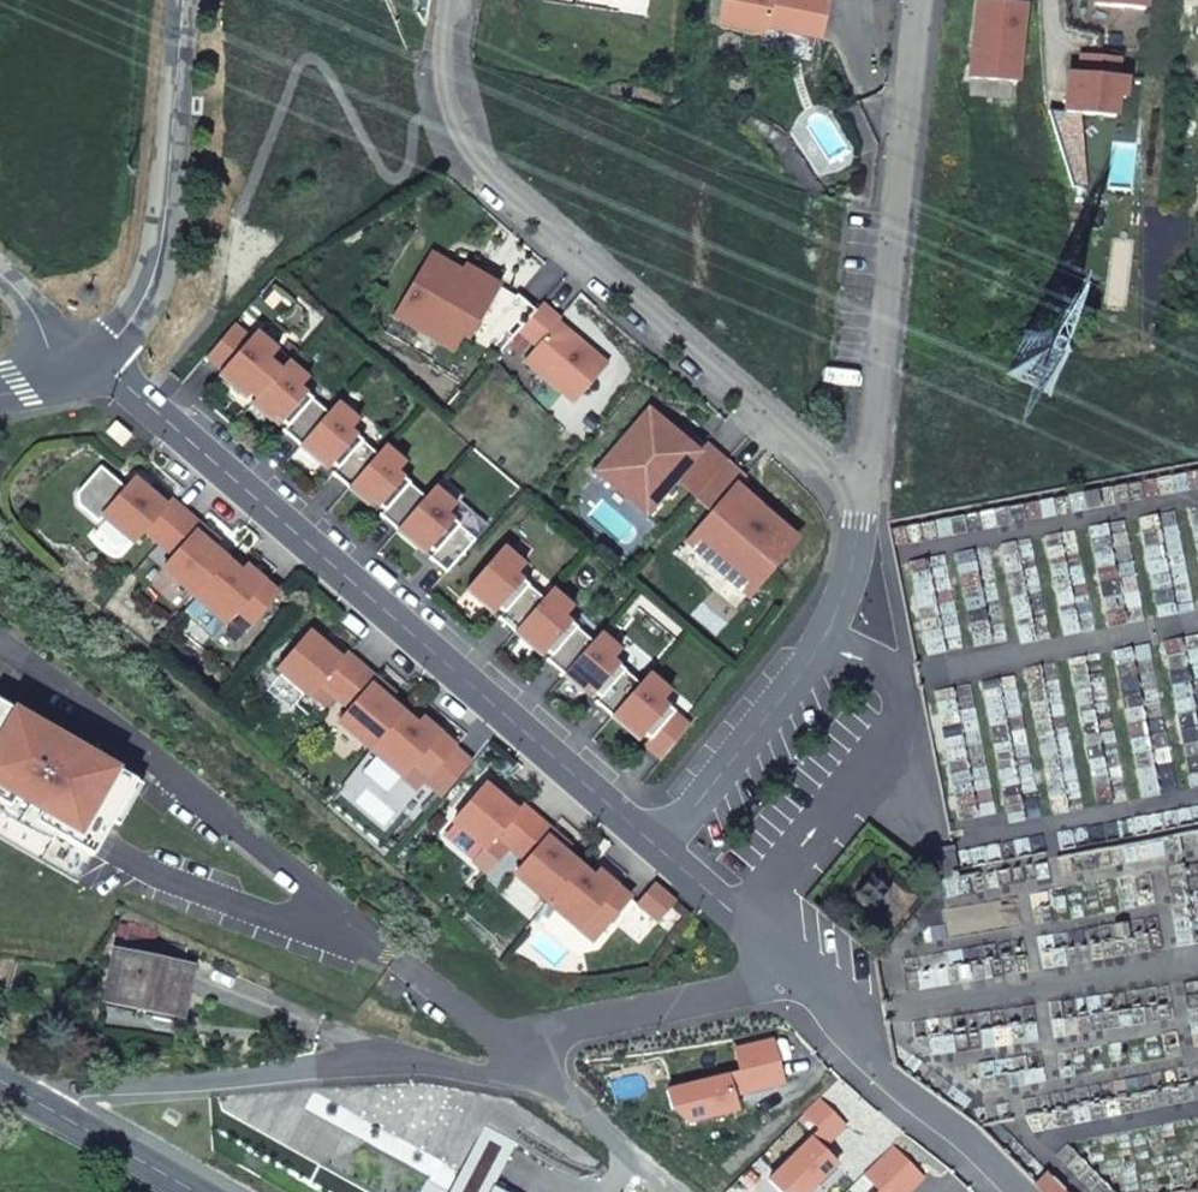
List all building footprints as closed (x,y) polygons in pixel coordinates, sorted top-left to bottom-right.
[(719,22),(766,30),(768,25),(822,35),(828,0),(723,0),(719,22)] [(971,77),(1017,82),(1025,3),(994,0),(979,0),(971,77)] [(1096,4),(1144,9),(1145,0),(1096,0),(1096,4)] [(1070,72),(1066,112),(1115,117),(1117,98),(1124,99),(1126,78),(1117,77),(1119,57),(1083,53),(1081,73),(1070,72)] [(465,335),(499,354),(519,331),(536,310),(518,295),(513,301),(492,288),(452,264),(449,270),(428,258),(394,314),(456,350),(465,335)] [(561,319),(543,303),(536,310),(519,331),(537,346),(525,361),(574,404),(608,364),(558,322),(561,319)] [(246,387),(258,397),(281,371),(269,361),(278,351),(256,332),(251,338),(234,325),(208,357),(224,370),(219,375),(241,394),(246,387)] [(281,371),(258,397),(252,404),(272,421),(276,416),(287,426),(284,431),(301,445),(329,414),(300,389),(309,379),(289,362),(281,371)] [(333,474),(350,489),(378,455),(351,431),(359,421),(338,403),(329,414),(301,445),(322,464),(327,459),(338,469),(333,474)] [(696,496),(726,461),(706,443),(698,453),(648,410),(604,461),(624,478),(615,488),(646,515),(676,480),(696,497),(696,496)] [(117,419),(106,431),(123,446),(133,434),(117,419)] [(398,530),(426,498),(398,474),(406,464),(386,447),(378,455),(350,489),(369,506),(373,501),(384,511),(381,515),(398,530)] [(162,544),(187,514),(160,491),(154,497),(148,491),(134,479),(103,515),(135,543),(146,530),(162,544)] [(154,497),(160,491),(153,485),(148,491),(154,497)] [(426,498),(398,530),(419,548),(423,543),(434,553),(430,558),(447,573),(476,540),(447,515),(456,505),(435,488),(426,498)] [(753,589),(796,538),(764,510),(759,514),(731,492),(689,542),(727,575),(732,570),(753,589)] [(212,536),(187,514),(162,544),(175,555),(163,568),(197,597),(228,561),(212,547),(206,542),(212,536)] [(212,547),(218,541),(212,536),(206,542),(212,547)] [(499,618),(515,632),(544,599),(516,576),(525,565),(503,547),(467,589),(488,608),(492,603),(504,613),(499,618)] [(228,561),(197,597),(227,624),(239,611),(253,623),(279,594),(252,571),(247,578),(241,572),(228,561)] [(247,578),(252,571),(246,566),(241,572),(247,578)] [(748,594),(753,589),(732,570),(727,575),(748,594)] [(547,660),(564,675),(593,642),(565,617),(574,608),(553,589),(544,599),(515,632),(536,650),(540,646),(551,656),(547,660)] [(309,633),(278,669),(311,696),(322,683),(337,697),(362,667),(335,644),(329,650),(323,645),(309,633)] [(601,633),(593,642),(564,675),(585,692),(589,688),(600,697),(596,702),(613,717),(640,684),(613,660),(621,650),(601,633)] [(328,639),(323,645),(329,650),(335,644),(328,639)] [(387,689),(362,667),(337,697),(351,708),(339,721),(373,750),(403,713),(388,701),(382,695),(387,689)] [(662,759),(689,726),(661,703),(671,692),(650,673),(640,684),(613,717),(633,734),(638,730),(649,739),(645,744),(662,759)] [(388,701),(394,694),(387,689),(382,695),(388,701)] [(78,883),(137,781),(88,751),(46,727),(0,701),(0,837),(78,883)] [(417,725),(403,713),(373,750),(404,776),(415,763),(430,776),(455,747),(428,724),(423,730),(417,725)] [(423,730),(428,724),(422,719),(417,725),(423,730)] [(485,784),(454,820),(486,848),(498,835),(513,848),(538,819),(511,796),(506,802),(500,797),(485,784)] [(506,802),(511,796),(505,791),(500,797),(506,802)] [(538,819),(513,848),(527,860),(515,873),(549,902),(579,865),(565,853),(559,847),(564,841),(538,819)] [(565,853),(570,847),(564,841),(559,847),(565,853)] [(937,873),(956,870),(952,847),(910,853),(937,873)] [(606,928),(631,899),(605,877),(600,883),(593,877),(579,865),(549,902),(580,929),(591,915),(606,928)] [(600,883),(605,877),(598,871),(593,877),(600,883)] [(657,920),(676,898),(654,879),(635,902),(657,920)] [(122,961),(113,1008),(180,1021),(192,958),(131,946),(128,962),(122,961)] [(662,1091),(667,1109),(677,1106),(681,1122),(732,1111),(729,1096),(779,1085),(769,1041),(730,1050),(736,1074),(662,1091)] [(792,1191),(811,1191),(835,1167),(820,1152),(843,1129),(815,1102),(802,1116),(818,1132),(768,1184),(775,1191),(790,1191),(791,1191),(792,1191)] [(922,1178),(891,1147),(862,1175),(879,1191),(908,1191),(922,1178)] [(1032,1183),(1042,1191),(1063,1191),(1043,1172),(1032,1183)]
